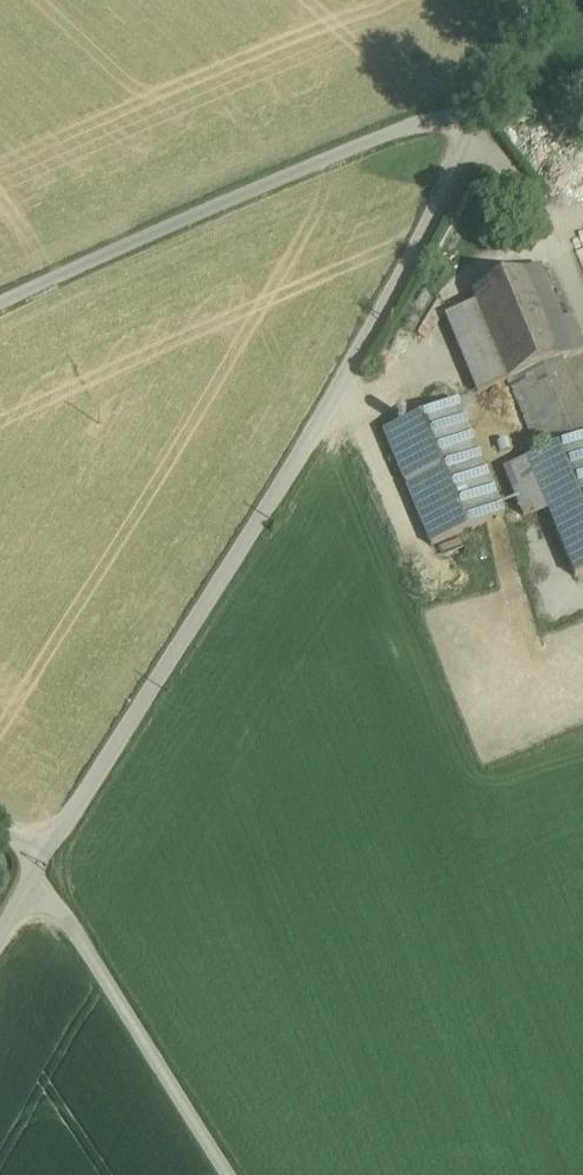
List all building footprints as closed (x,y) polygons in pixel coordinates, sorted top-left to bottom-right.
[(540,267),(472,295),(476,305),(508,383),(561,361),(577,355),(571,342),(540,267)] [(508,383),(476,305),(445,317),(477,395),(508,383)] [(571,342),(577,355),(582,352),(582,346),(580,338),(571,342)] [(508,383),(538,455),(582,436),(582,415),(561,361),(508,383)] [(456,403),(383,433),(430,548),(504,518),(456,403)] [(526,462),(538,491),(582,472),(582,438),(526,462)] [(526,462),(502,472),(521,518),(545,508),(538,491),(526,462)] [(538,491),(545,508),(574,579),(582,575),(582,472),(538,491)]
